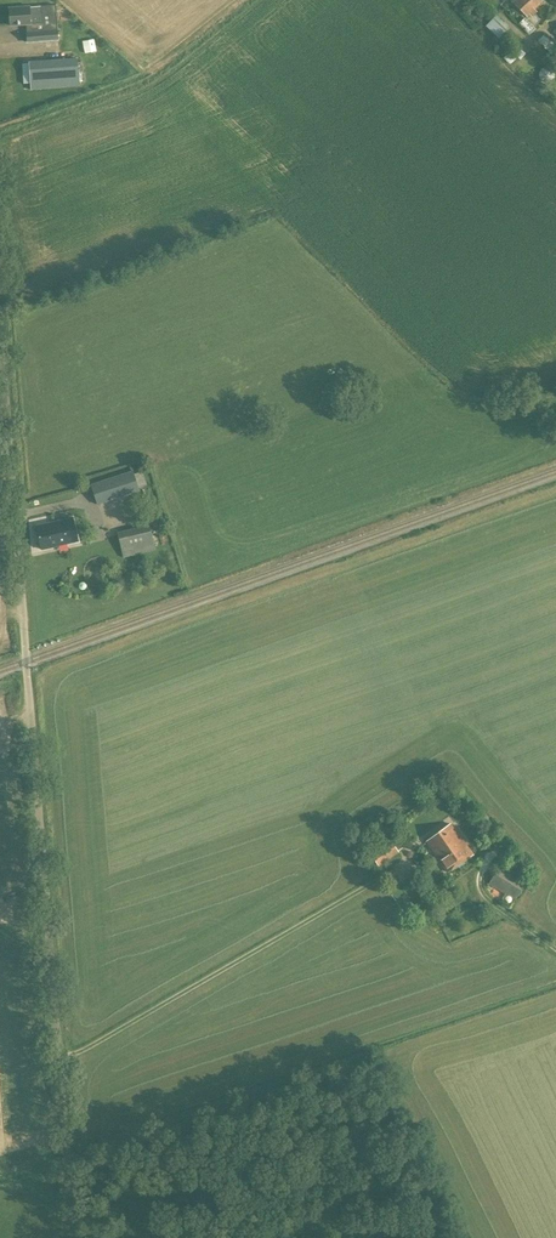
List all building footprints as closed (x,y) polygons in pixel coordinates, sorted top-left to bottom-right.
[(514,4),(526,16),(542,1),(541,0),(518,0),(514,4)] [(56,6),(29,8),(9,9),(10,25),(26,25),(28,42),(59,40),(56,6)] [(486,26),(499,39),(508,29),(495,16),(486,26)] [(530,34),(535,27),(524,17),(518,24),(530,34)] [(544,36),(535,45),(542,51),(544,49),(555,58),(555,57),(555,46),(544,36)] [(510,50),(504,44),(497,50),(504,57),(503,57),(510,65),(517,58),(510,51),(510,50)] [(31,91),(80,87),(78,59),(29,62),(31,91)] [(97,506),(140,491),(133,471),(90,485),(97,506)] [(36,526),(42,550),(78,542),(72,518),(36,526)] [(149,528),(118,535),(123,558),(155,551),(149,528)] [(426,842),(448,873),(473,855),(451,824),(426,842)] [(378,867),(399,853),(390,839),(369,853),(378,867)] [(501,864),(488,884),(515,900),(527,880),(501,864)]
